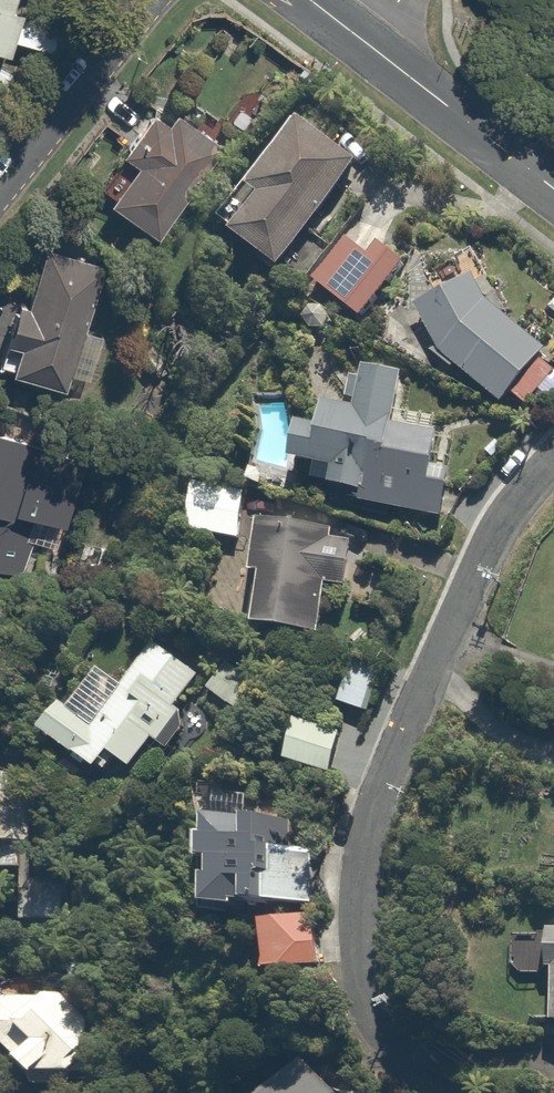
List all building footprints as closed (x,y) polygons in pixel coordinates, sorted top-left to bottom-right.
[(9,50),(27,0),(0,0),(0,47),(9,50)] [(158,236),(225,140),(177,104),(168,116),(150,103),(118,149),(134,161),(107,200),(158,236)] [(355,159),(297,114),(246,183),(260,196),(234,230),(276,262),(355,159)] [(360,207),(312,278),(366,313),(404,255),(385,242),(393,229),(360,207)] [(43,243),(27,295),(20,293),(0,351),(0,358),(62,380),(91,296),(83,293),(94,261),(43,243)] [(478,273),(418,302),(438,343),(429,351),(450,369),(456,361),(505,401),(546,350),(497,310),(478,273)] [(401,370),(359,365),(355,402),(323,400),(322,418),(297,417),(292,464),(311,464),(310,482),(349,488),(346,502),(442,517),(448,464),(433,463),(438,420),(396,415),(401,370)] [(0,422),(0,568),(15,574),(37,516),(59,525),(86,453),(0,422)] [(247,494),(200,489),(195,535),(242,540),(247,494)] [(336,524),(256,517),(252,573),(261,574),(256,621),(330,630),(334,597),(325,596),(327,582),(335,583),(351,570),(354,536),(335,534),(336,524)] [(61,703),(41,727),(99,776),(114,758),(127,769),(153,739),(158,743),(187,709),(177,700),(196,678),(155,642),(91,727),(61,703)] [(375,672),(345,669),(342,702),(371,705),(375,672)] [(344,729),(299,715),(283,763),(328,778),(344,729)] [(270,815),(203,815),(198,860),(215,860),(215,874),(207,874),(206,912),(237,912),(237,904),(316,904),(316,824),(270,824),(270,815)] [(315,913),(261,920),(268,972),(322,965),(315,913)] [(549,926),(545,1023),(553,1024),(553,927),(549,926)] [(95,997),(6,996),(2,1041),(35,1069),(93,1070),(95,997)] [(302,1056),(262,1092),(336,1092),(302,1056)]
